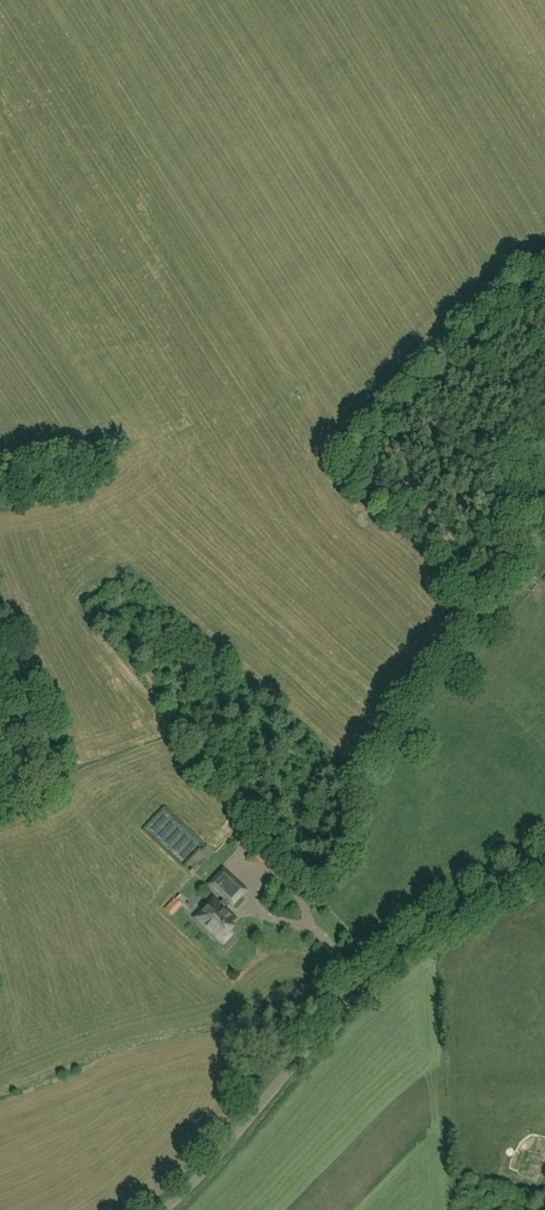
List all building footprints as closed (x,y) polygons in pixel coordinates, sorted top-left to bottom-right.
[(268,854),(255,838),(247,844),(261,861),(268,854)] [(224,908),(229,903),(231,905),(245,889),(224,869),(209,884),(225,899),(217,907),(213,903),(200,916),(209,925),(206,928),(223,944),(233,934),(231,931),(235,927),(227,920),(231,915),(224,908)] [(175,899),(169,906),(175,911),(181,905),(175,899)] [(169,906),(166,909),(172,915),(175,911),(169,906)]
